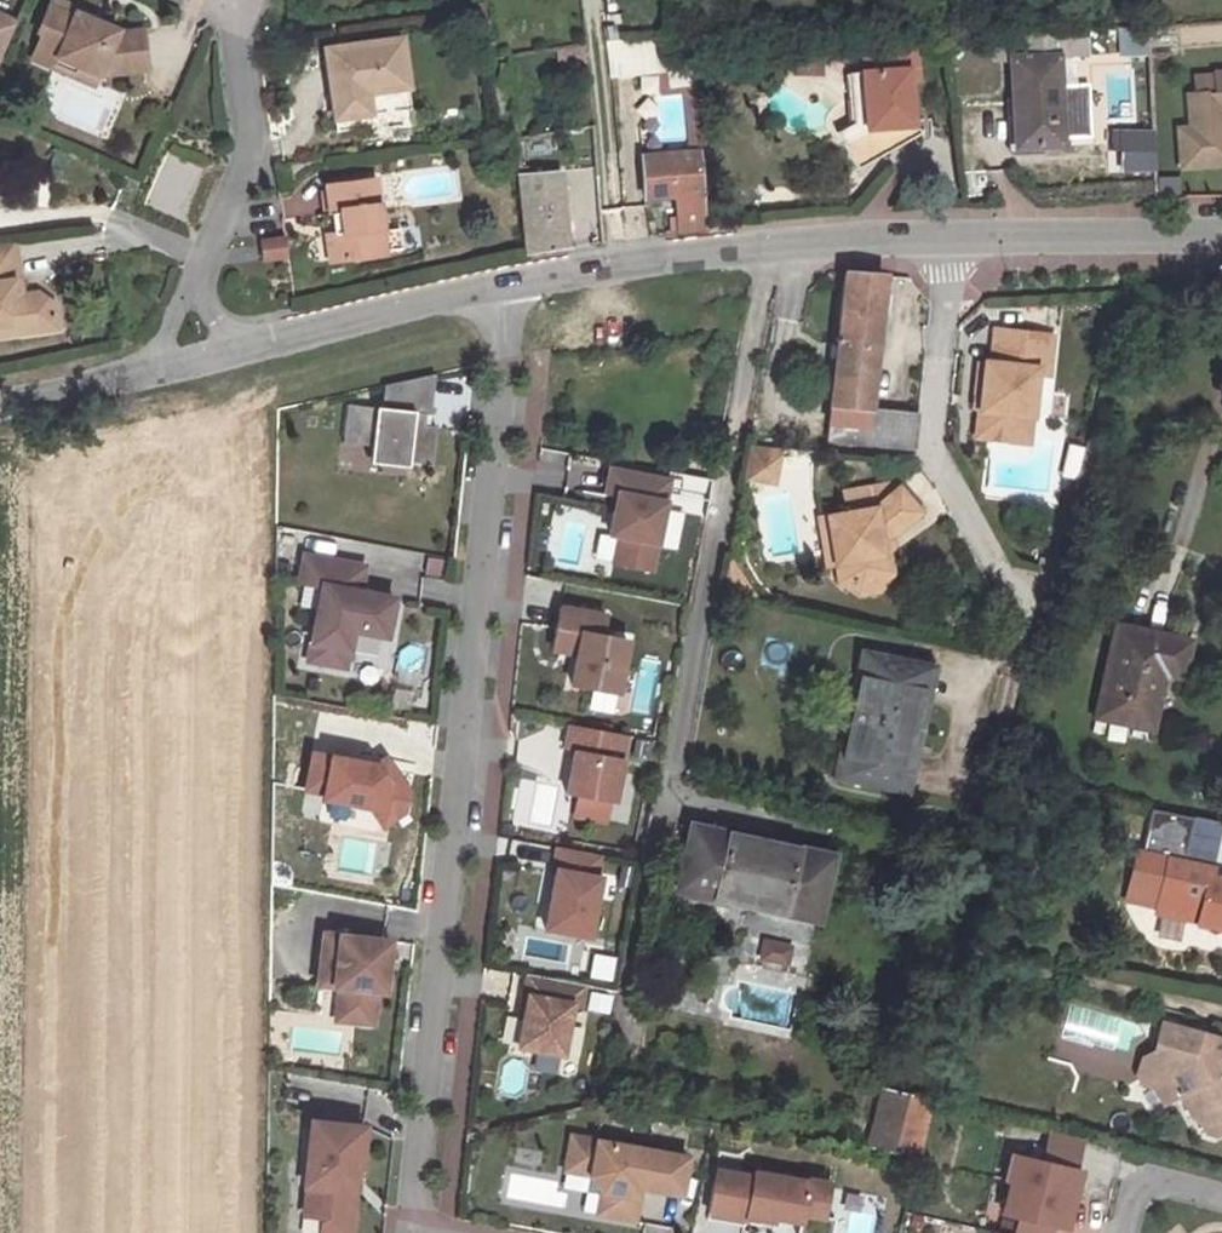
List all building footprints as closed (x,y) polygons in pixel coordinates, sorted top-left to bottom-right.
[(46,10),(69,19),(72,14),(73,9),(53,0),(52,0),(46,10)] [(59,61),(97,78),(98,76),(104,79),(146,73),(141,33),(120,35),(72,14),(69,19),(46,10),(36,34),(41,36),(30,60),(55,71),(59,61)] [(15,22),(0,15),(0,55),(15,22)] [(1149,48),(1148,27),(1146,28),(1129,29),(1130,49),(1149,48)] [(1011,58),(1011,65),(1013,106),(1020,107),(1023,148),(1061,148),(1057,59),(1085,58),(1085,32),(1014,36),(1014,38),(1015,58),(1011,58)] [(670,36),(607,44),(609,63),(612,80),(658,73),(661,95),(685,93),(690,153),(641,156),(644,199),(674,196),(677,233),(706,229),(690,63),(672,63),(670,36)] [(402,38),(324,49),(336,132),(372,128),(370,116),(357,117),(355,96),(408,88),(402,38)] [(1014,38),(992,40),(993,64),(1011,65),(1011,58),(1015,58),(1014,38)] [(911,45),(861,49),(862,72),(860,73),(865,133),(842,143),(854,169),(883,155),(878,144),(909,129),(908,122),(906,83),(915,82),(911,45)] [(819,53),(796,55),(795,76),(819,77),(819,53)] [(91,88),(97,78),(59,61),(55,71),(91,88)] [(1213,72),(1214,92),(1186,93),(1188,127),(1176,127),(1178,165),(1221,162),(1221,72),(1213,72)] [(865,133),(860,73),(848,74),(851,125),(836,132),(842,143),(865,133)] [(1151,129),(1150,81),(1138,83),(1139,129),(1151,129)] [(878,144),(883,155),(918,138),(908,122),(909,129),(878,144)] [(1153,172),(1151,129),(1139,129),(1125,130),(1126,142),(1121,142),(1124,173),(1153,172)] [(591,169),(567,170),(570,212),(594,210),(591,169)] [(560,173),(520,176),(527,254),(566,247),(560,173)] [(338,233),(333,233),(326,234),(330,263),(384,255),(374,178),(327,184),(330,213),(340,211),(342,227),(338,233)] [(330,213),(333,233),(338,233),(342,227),(340,211),(330,213)] [(286,236),(260,239),(262,261),(288,258),(286,236)] [(0,247),(0,326),(5,325),(17,336),(54,332),(53,307),(38,292),(14,295),(12,282),(18,281),(13,246),(0,247)] [(913,449),(916,413),(871,407),(883,276),(844,273),(827,439),(913,449)] [(0,326),(0,338),(17,336),(5,325),(0,326)] [(1045,338),(989,333),(986,366),(973,365),(969,413),(975,414),(972,440),(1007,443),(1025,428),(1028,397),(1040,398),(1045,338)] [(379,416),(344,412),(340,448),(406,455),(405,466),(429,469),(433,430),(422,429),(423,419),(428,419),(433,381),(382,393),(379,416)] [(776,450),(746,448),(740,477),(752,480),(775,462),(776,450)] [(666,481),(608,470),(604,492),(615,494),(608,534),(617,536),(612,563),(649,570),(666,481)] [(891,485),(841,493),(845,514),(824,518),(833,564),(840,563),(843,580),(856,589),(872,586),(882,573),(879,557),(876,539),(887,537),(915,513),(891,485)] [(833,564),(824,518),(816,519),(824,566),(833,564)] [(600,534),(594,558),(609,562),(615,537),(600,534)] [(887,537),(876,539),(879,557),(885,556),(891,555),(887,537)] [(885,556),(879,557),(882,573),(872,586),(856,589),(843,580),(840,563),(833,564),(837,583),(855,596),(875,592),(888,575),(885,556)] [(361,571),(302,560),(297,586),(319,591),(305,665),(342,672),(349,635),(383,641),(391,603),(356,596),(361,571)] [(1035,573),(1052,577),(1055,565),(1038,561),(1035,573)] [(606,622),(560,613),(553,651),(572,655),(577,662),(571,691),(617,699),(627,646),(602,642),(606,622)] [(1188,642),(1161,637),(1116,628),(1097,716),(1151,727),(1164,673),(1182,676),(1188,642)] [(914,707),(923,667),(863,654),(838,776),(896,787),(902,756),(913,758),(923,709),(914,707)] [(931,670),(923,667),(914,707),(923,709),(931,670)] [(628,740),(570,729),(565,753),(575,755),(567,798),(615,807),(628,740)] [(907,789),(913,758),(902,756),(896,787),(907,789)] [(373,768),(311,757),(304,793),(322,796),(321,802),(370,811),(376,807),(388,824),(404,813),(408,796),(390,772),(381,779),(373,768)] [(383,761),(373,768),(381,779),(390,772),(383,761)] [(388,824),(376,807),(370,811),(382,828),(388,824)] [(832,858),(690,828),(677,892),(819,922),(832,858)] [(1214,850),(1171,840),(1167,857),(1211,867),(1214,850)] [(602,858),(557,850),(553,873),(556,874),(545,932),(589,940),(600,881),(598,880),(602,858)] [(1167,857),(1157,901),(1203,911),(1200,922),(1199,925),(1221,929),(1221,879),(1209,876),(1211,867),(1167,857)] [(1203,911),(1157,901),(1154,912),(1200,922),(1203,911)] [(338,989),(336,1008),(374,1012),(376,994),(383,994),(389,943),(323,936),(317,987),(338,989)] [(581,1009),(585,987),(528,977),(524,998),(528,999),(524,1020),(519,1049),(563,1057),(573,1007),(581,1009)] [(374,1012),(336,1008),(334,1022),(372,1027),(374,1012)] [(1154,1021),(1148,1050),(1159,1053),(1169,1047),(1175,1026),(1154,1021)] [(1136,1057),(1132,1073),(1135,1082),(1150,1086),(1158,1100),(1175,1094),(1186,1115),(1191,1112),(1200,1128),(1211,1133),(1221,1128),(1221,1077),(1217,1069),(1214,1072),(1206,1058),(1220,1049),(1212,1036),(1175,1026),(1169,1047),(1159,1053),(1148,1050),(1136,1057)] [(917,1156),(931,1102),(880,1090),(867,1144),(917,1156)] [(363,1128),(310,1122),(303,1187),(306,1187),(303,1216),(322,1218),(320,1232),(349,1232),(353,1192),(350,1192),(353,1167),(359,1168),(363,1128)] [(1050,1130),(1042,1163),(1076,1171),(1084,1139),(1050,1130)] [(640,1189),(679,1196),(686,1157),(569,1136),(563,1172),(588,1176),(600,1194),(596,1215),(634,1222),(638,1200),(636,1200),(638,1189),(640,1189)] [(1042,1163),(1012,1155),(1006,1180),(1012,1182),(1004,1214),(1014,1216),(1049,1225),(1066,1229),(1070,1216),(1066,1215),(1070,1196),(1074,1197),(1080,1172),(1076,1171),(1042,1163)] [(706,1220),(743,1227),(744,1224),(759,1226),(760,1220),(772,1222),(773,1218),(799,1222),(797,1232),(831,1232),(834,1219),(822,1217),(828,1184),(807,1180),(806,1183),(716,1166),(706,1220)] [(353,1192),(356,1192),(359,1168),(353,1167),(350,1192),(353,1192)] [(1014,1216),(1010,1232),(1048,1232),(1049,1225),(1014,1216)]
